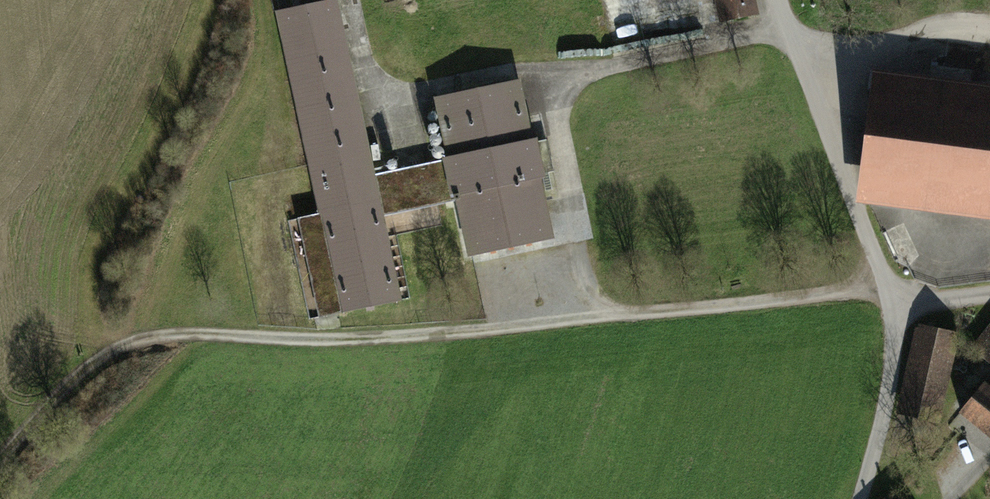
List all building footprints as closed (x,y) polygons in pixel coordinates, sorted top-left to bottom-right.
[(719,25),(758,17),(755,0),(714,0),(719,25)] [(338,11),(281,22),(320,216),(300,220),(319,318),(396,303),(338,11)] [(880,73),(863,207),(989,223),(989,87),(880,73)] [(524,92),(440,108),(471,265),(555,248),(524,92)] [(962,342),(918,333),(901,419),(945,428),(962,342)] [(975,351),(989,364),(989,334),(975,351)] [(959,427),(988,453),(989,451),(989,392),(959,427)]
